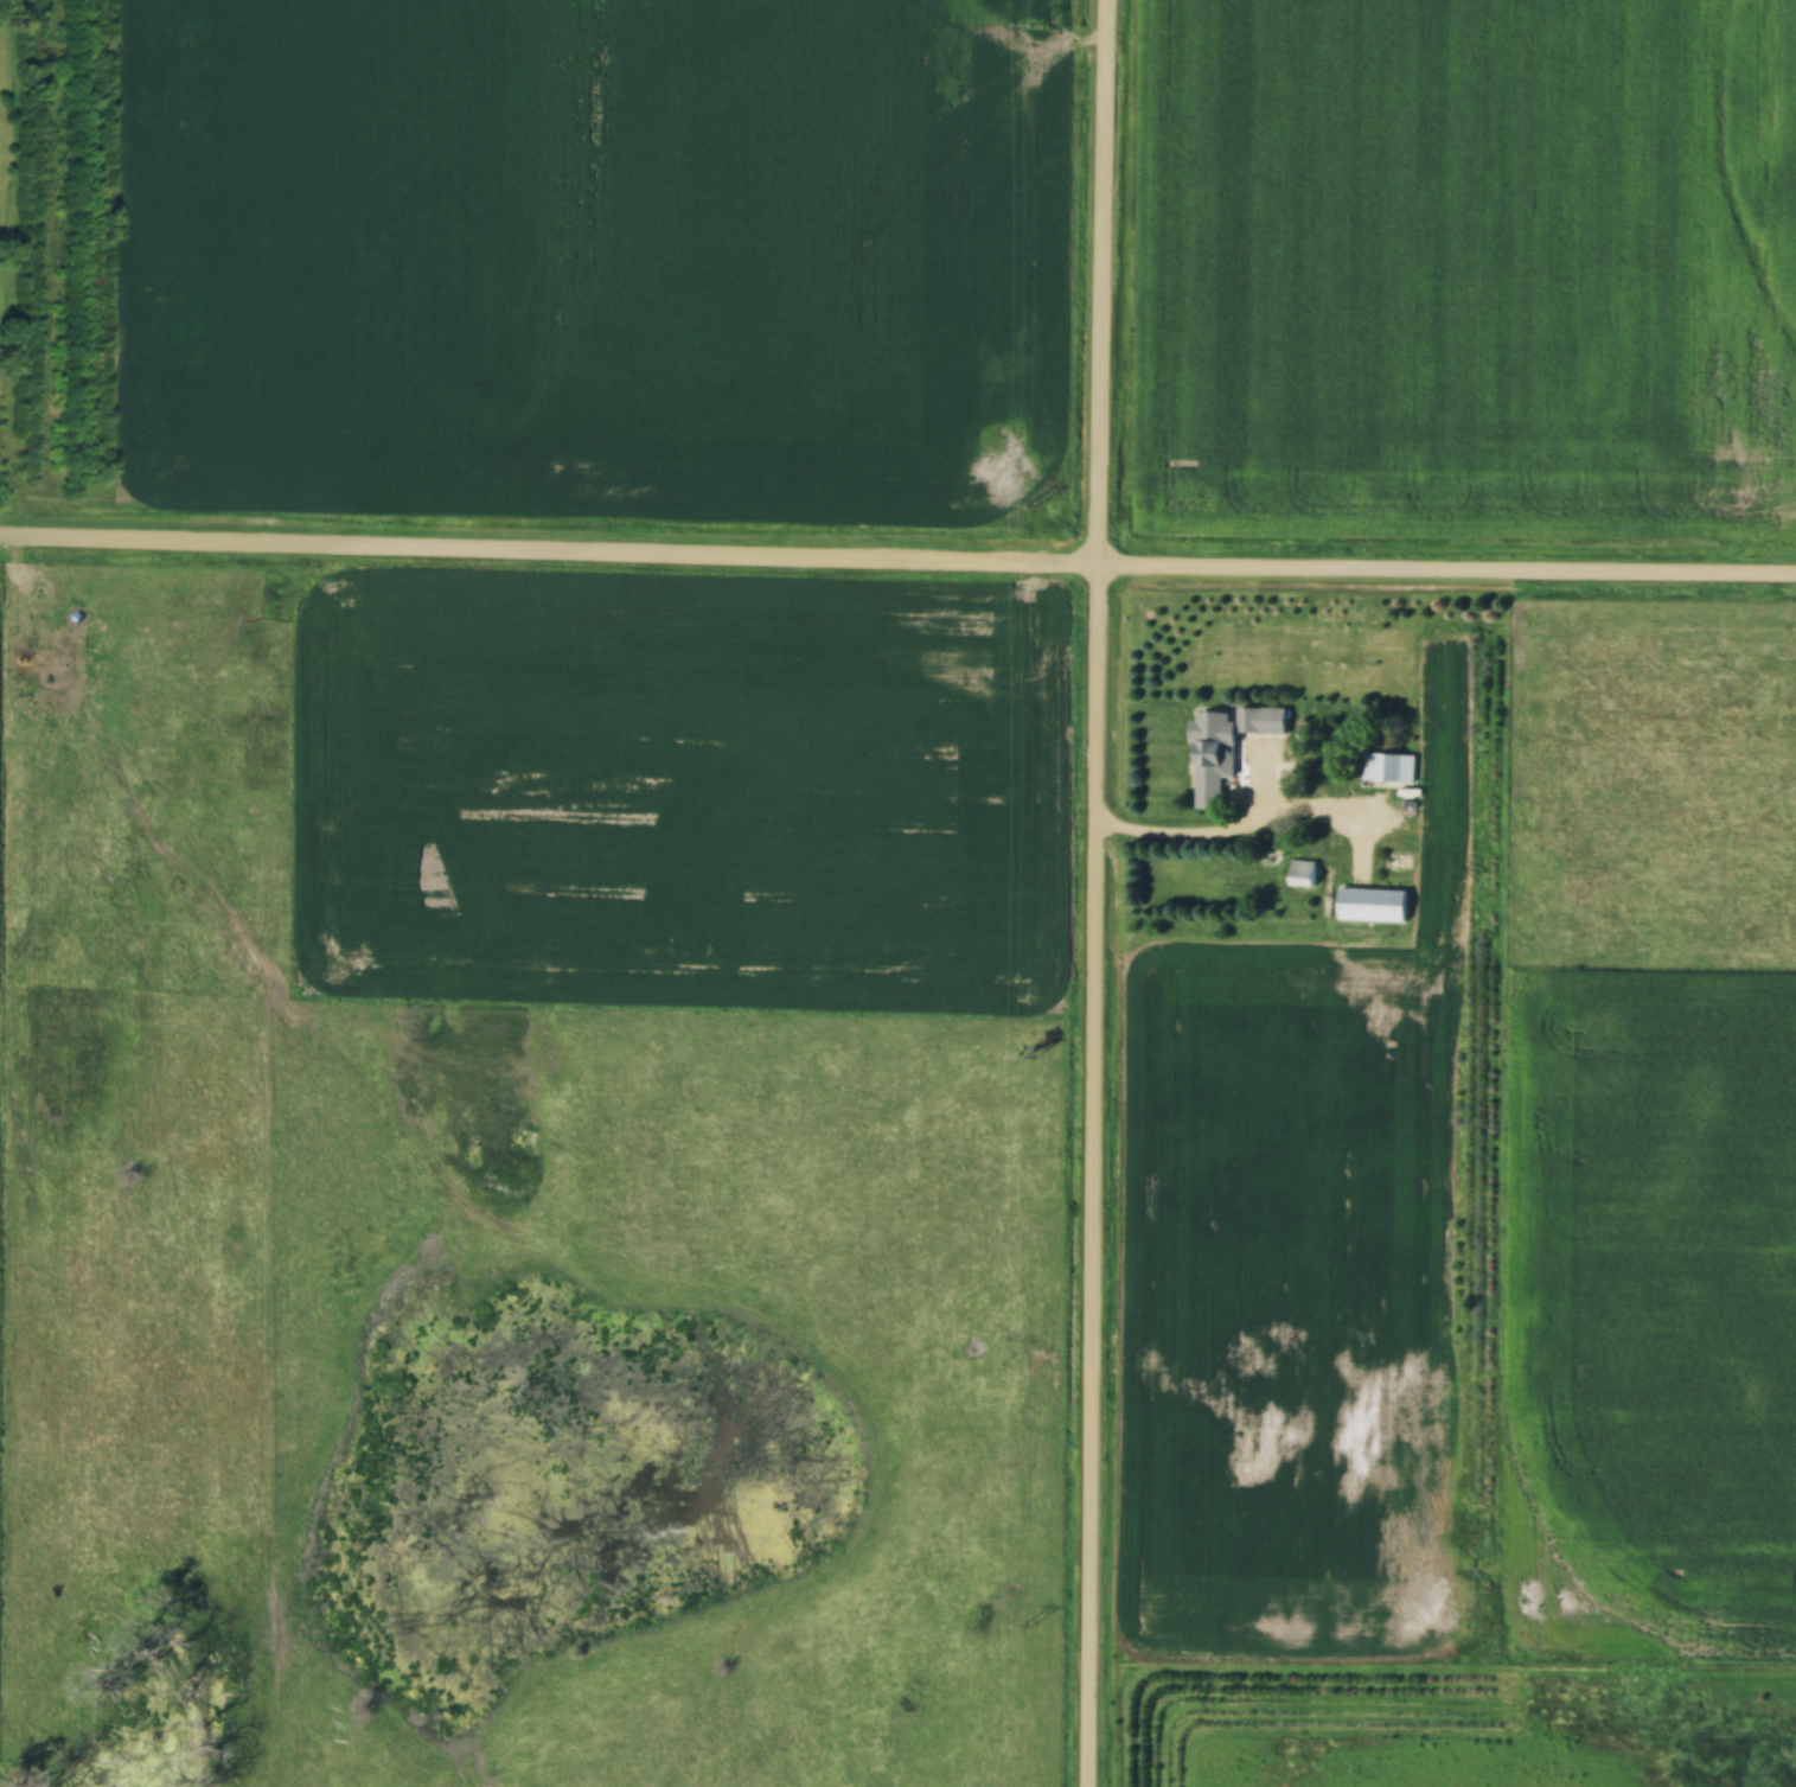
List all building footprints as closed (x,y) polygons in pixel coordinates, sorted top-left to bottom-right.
[(1225,809),(1225,741),(1237,741),(1237,734),(1287,734),(1287,708),(1236,707),(1236,710),(1197,710),(1196,809),(1225,809)] [(1414,754),(1361,753),(1361,781),(1414,781),(1414,754)] [(1292,887),(1317,887),(1317,861),(1292,861),(1292,887)] [(1407,923),(1408,890),(1338,889),(1337,921),(1407,923)]
